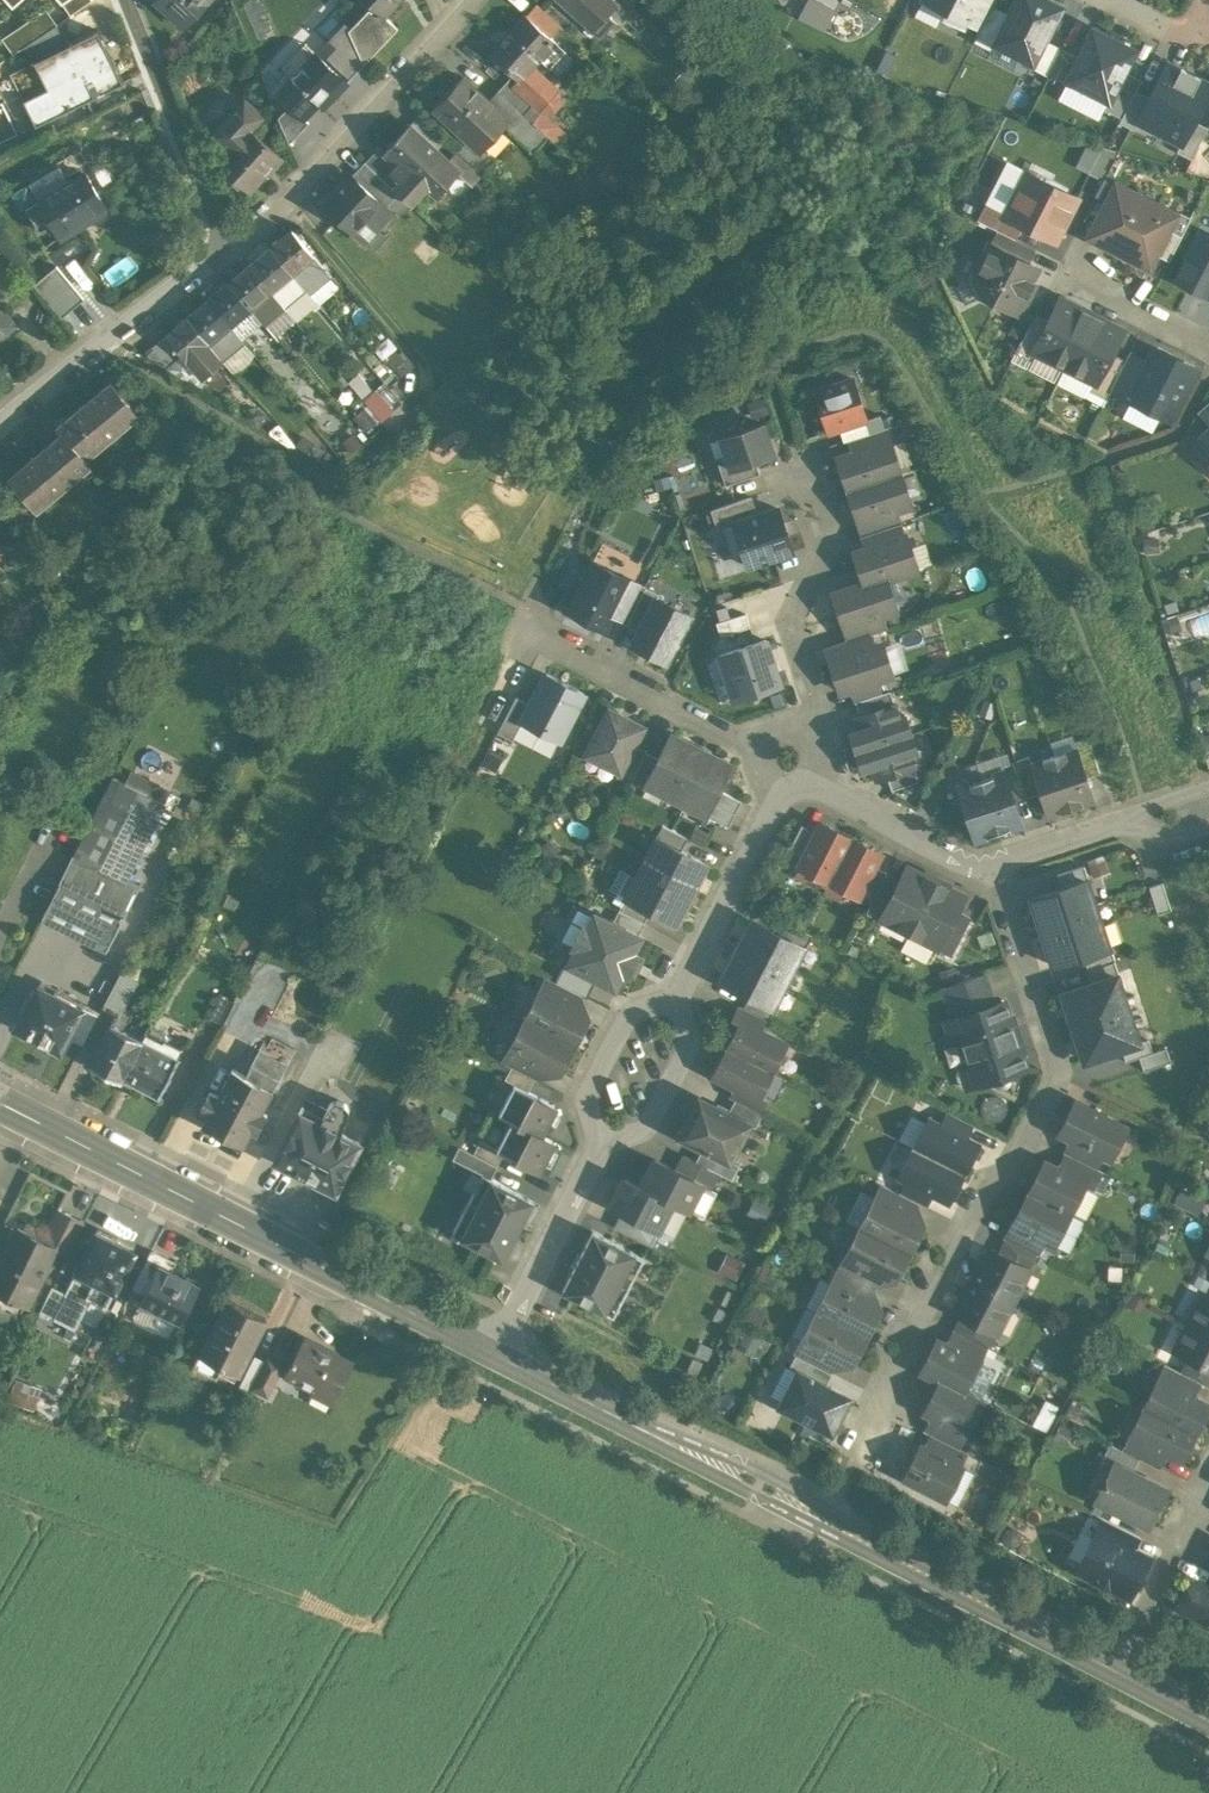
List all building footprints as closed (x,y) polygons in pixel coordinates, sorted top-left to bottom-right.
[(12,9),(22,0),(5,0),(12,9)] [(62,5),(70,17),(92,2),(90,0),(69,0),(62,5)] [(154,2),(184,29),(212,0),(156,0),(154,2)] [(374,6),(384,15),(398,0),(368,0),(374,6)] [(601,39),(616,22),(604,12),(613,2),(611,0),(558,0),(601,39)] [(945,9),(942,14),(963,25),(966,20),(976,0),(926,0),(945,9)] [(966,20),(980,28),(992,6),(995,0),(976,0),(966,20)] [(1047,0),(1016,0),(1009,15),(994,43),(1033,63),(1044,40),(1061,7),(1047,0)] [(559,26),(537,5),(526,17),(549,38),(559,26)] [(374,6),(349,31),(363,66),(398,28),(384,15),(374,6)] [(994,43),(1009,15),(992,6),(980,28),(973,42),(990,50),(994,43)] [(46,8),(2,37),(14,54),(58,25),(46,8)] [(526,17),(512,32),(513,34),(501,46),(500,45),(491,55),(513,76),(519,81),(515,85),(535,104),(524,116),(532,123),(543,111),(553,111),(559,104),(558,95),(560,93),(532,66),(539,58),(548,67),(563,51),(549,38),(526,17)] [(349,31),(347,24),(329,41),(337,49),(327,59),(350,80),(363,66),(349,31)] [(1134,51),(1092,30),(1067,80),(1109,101),(1123,72),(1134,51)] [(97,32),(33,64),(45,89),(22,100),(36,127),(123,84),(97,32)] [(1047,76),(1061,49),(1044,40),(1033,63),(1030,68),(1047,76)] [(346,83),(316,54),(279,94),(304,118),(329,91),(334,96),(346,83)] [(1168,64),(1150,98),(1138,122),(1182,144),(1193,121),(1208,90),(1208,85),(1199,80),(1200,78),(1181,69),(1180,70),(1168,64)] [(1105,110),(1123,118),(1136,91),(1141,81),(1123,72),(1109,101),(1105,110)] [(513,76),(498,92),(524,116),(535,104),(515,85),(519,81),(513,76)] [(464,78),(448,95),(451,97),(437,112),(469,142),(499,111),(489,101),(464,78)] [(1138,122),(1150,98),(1136,91),(1123,118),(1120,123),(1134,130),(1138,122)] [(524,116),(498,92),(489,101),(499,111),(509,120),(508,121),(513,125),(514,124),(515,125),(524,116)] [(245,101),(209,141),(216,159),(214,160),(249,192),(280,157),(250,130),(262,117),(245,101)] [(499,111),(469,142),(479,152),(508,121),(509,120),(499,111)] [(444,139),(419,116),(410,126),(435,149),(444,139)] [(524,116),(515,125),(514,124),(513,125),(511,128),(534,149),(546,136),(532,123),(524,116)] [(1207,128),(1193,121),(1182,144),(1177,153),(1191,160),(1207,128)] [(435,149),(410,126),(385,153),(384,153),(398,166),(391,174),(396,178),(394,180),(398,183),(393,189),(410,205),(427,186),(436,195),(459,171),(435,149)] [(1101,175),(1112,148),(1088,138),(1077,165),(1101,175)] [(385,153),(379,148),(365,163),(379,177),(393,189),(398,183),(394,180),(396,178),(391,174),(398,166),(384,153),(385,153)] [(365,163),(361,160),(348,174),(352,178),(353,177),(367,190),(379,177),(365,163)] [(59,166),(29,184),(39,200),(68,182),(59,166)] [(1077,198),(1026,172),(1004,214),(1004,215),(1019,223),(1055,241),(1077,198)] [(39,200),(25,208),(39,232),(52,224),(61,239),(83,226),(80,222),(105,207),(85,173),(68,182),(39,200)] [(367,190),(353,177),(352,178),(325,207),(352,232),(380,202),(367,190)] [(1157,207),(1116,186),(1090,237),(1148,267),(1155,254),(1168,229),(1150,220),(1157,207)] [(1004,214),(987,205),(980,220),(997,230),(1012,237),(1019,223),(1004,215),(1004,214)] [(1181,236),(1168,229),(1155,254),(1168,261),(1181,236)] [(314,257),(292,230),(270,248),(292,275),(293,274),(314,257)] [(1012,237),(997,230),(989,243),(1028,263),(1035,249),(1012,237)] [(1201,231),(1176,279),(1208,297),(1208,235),(1201,231)] [(1028,263),(989,243),(972,277),(981,294),(1018,313),(1034,283),(1029,280),(1036,267),(1028,263)] [(270,248),(249,266),(272,292),(292,275),(270,248)] [(56,266),(34,284),(61,317),(84,299),(56,266)] [(249,266),(229,283),(251,309),(271,293),(272,292),(249,266)] [(272,292),(271,293),(283,307),(305,289),(293,274),(292,275),(272,292)] [(229,283),(209,300),(231,326),(251,309),(229,283)] [(1091,315),(1059,299),(1048,321),(1033,350),(1034,351),(1064,366),(1091,315)] [(209,300),(187,318),(209,344),(231,326),(209,300)] [(0,307),(0,339),(16,325),(0,307)] [(1048,321),(1034,314),(1014,352),(1030,360),(1034,351),(1033,350),(1048,321)] [(1091,315),(1064,366),(1094,381),(1096,382),(1111,353),(1122,331),(1091,315)] [(187,318),(165,336),(183,357),(188,362),(209,344),(187,318)] [(231,326),(209,344),(221,359),(243,341),(231,326)] [(183,357),(167,337),(154,348),(172,366),(183,357)] [(1193,368),(1154,348),(1147,363),(1128,400),(1130,400),(1167,419),(1193,368)] [(1111,353),(1096,382),(1094,381),(1089,390),(1105,399),(1110,390),(1125,360),(1111,353)] [(1147,363),(1128,353),(1125,360),(1110,390),(1128,400),(1147,363)] [(359,375),(348,384),(365,404),(375,395),(359,375)] [(852,378),(815,390),(829,430),(865,419),(852,378)] [(62,433),(8,478),(36,511),(91,465),(86,459),(139,415),(111,382),(56,427),(62,433)] [(1199,410),(1208,422),(1208,401),(1199,410)] [(762,423),(720,437),(726,455),(730,467),(755,459),(773,453),(762,423)] [(885,428),(871,432),(875,445),(889,441),(885,428)] [(871,432),(849,439),(853,453),(875,445),(871,432)] [(853,453),(838,458),(848,489),(900,473),(889,441),(875,445),(853,453)] [(755,459),(730,467),(726,455),(716,458),(725,484),(759,473),(755,459)] [(900,473),(848,489),(858,521),(879,515),(878,514),(896,508),(897,509),(910,505),(900,473)] [(723,525),(757,514),(751,496),(710,509),(716,527),(723,525)] [(757,514),(723,525),(733,557),(743,554),(747,566),(792,552),(779,508),(757,514)] [(896,508),(878,514),(879,515),(883,528),(901,522),(897,509),(896,508)] [(901,522),(883,528),(887,542),(888,542),(906,537),(901,522)] [(864,584),(885,578),(916,568),(906,537),(888,542),(887,542),(854,552),(864,584)] [(629,580),(593,562),(568,611),(604,629),(611,616),(629,580)] [(885,578),(864,584),(833,594),(843,626),(864,620),(864,619),(882,613),(882,614),(895,610),(885,578)] [(629,580),(611,616),(626,624),(645,588),(629,580)] [(640,631),(657,598),(659,593),(645,586),(645,588),(626,624),(640,631)] [(640,631),(633,644),(666,661),(689,615),(657,598),(640,631)] [(746,611),(715,621),(720,636),(751,625),(746,611)] [(882,613),(864,619),(864,620),(869,633),(886,627),(882,614),(882,613)] [(869,633),(864,620),(843,626),(848,640),(869,633)] [(848,640),(828,646),(832,660),(833,661),(874,648),(873,647),(869,633),(848,640)] [(718,655),(734,701),(780,685),(765,639),(718,655)] [(874,648),(833,661),(832,660),(830,661),(840,691),(853,687),(875,680),(891,675),(882,644),(873,647),(874,648)] [(8,659),(1,665),(11,676),(18,670),(8,659)] [(584,695),(547,675),(531,706),(522,722),(559,742),(584,695)] [(875,680),(853,687),(857,701),(879,693),(875,680)] [(857,701),(855,702),(859,715),(894,704),(890,690),(879,693),(857,701)] [(522,722),(531,706),(517,698),(498,734),(512,741),(522,722)] [(859,715),(855,717),(859,729),(850,732),(856,751),(910,734),(904,715),(900,716),(896,704),(894,704),(859,715)] [(642,727),(609,710),(587,754),(619,771),(633,744),(642,727)] [(658,759),(645,785),(665,795),(691,744),(671,734),(658,759)] [(910,734),(856,751),(862,771),(871,768),(875,780),(887,777),(914,768),(916,767),(912,755),(917,753),(910,734)] [(1099,772),(1088,736),(1074,741),(1076,747),(1086,777),(1099,772)] [(619,771),(616,778),(629,784),(646,753),(646,751),(633,744),(619,771)] [(691,744),(665,795),(685,805),(711,754),(691,744)] [(1076,747),(1053,755),(1070,807),(1093,800),(1086,777),(1076,747)] [(646,753),(633,778),(645,785),(658,759),(646,753)] [(731,764),(711,754),(685,805),(705,815),(718,790),(731,764)] [(1028,755),(1015,760),(1026,796),(1040,792),(1031,762),(1028,755)] [(1053,755),(1031,762),(1040,792),(1047,815),(1070,807),(1053,755)] [(945,757),(928,791),(941,798),(958,764),(945,757)] [(1015,760),(1001,764),(1003,771),(1013,800),(1026,796),(1015,760)] [(914,768),(887,777),(891,790),(918,781),(914,768)] [(1013,800),(1003,771),(981,778),(997,831),(1020,823),(1013,800)] [(112,776),(58,882),(60,883),(43,917),(107,948),(140,885),(127,878),(165,803),(112,776)] [(981,778),(958,786),(975,838),(997,831),(981,778)] [(741,802),(718,790),(705,815),(728,827),(741,802)] [(851,837),(821,822),(816,832),(803,858),(798,866),(813,873),(811,879),(826,887),(829,881),(851,837)] [(687,838),(662,825),(656,838),(681,851),(687,838)] [(816,832),(801,825),(788,850),(803,858),(816,832)] [(880,853),(851,837),(829,881),(845,890),(844,892),(857,898),(861,891),(874,866),(880,853)] [(681,851),(656,838),(645,858),(696,884),(706,864),(681,851)] [(696,884),(645,858),(625,897),(650,910),(676,923),(696,884)] [(874,866),(861,891),(873,897),(885,875),(886,872),(874,866)] [(1084,866),(1057,875),(1061,888),(1086,880),(1088,879),(1084,866)] [(899,882),(881,918),(909,932),(935,881),(907,867),(899,882)] [(873,897),(867,911),(881,918),(899,882),(885,875),(873,897)] [(1108,948),(1086,880),(1061,888),(1032,898),(1053,966),(1083,956),(1108,948)] [(964,896),(935,881),(909,932),(938,947),(956,911),(964,896)] [(1162,883),(1149,887),(1157,914),(1171,910),(1162,883)] [(650,910),(625,897),(619,910),(644,923),(647,917),(650,910)] [(637,936),(644,923),(619,910),(612,923),(637,936)] [(956,911),(938,947),(952,954),(970,918),(956,911)] [(632,954),(640,938),(637,936),(612,923),(595,915),(587,930),(584,928),(574,948),(577,949),(570,964),(597,978),(615,988),(623,973),(627,975),(637,956),(632,954)] [(752,921),(721,981),(749,995),(773,1007),(803,947),(780,935),(752,921)] [(812,936),(786,923),(780,935),(803,947),(805,948),(812,936)] [(1108,948),(1083,956),(1087,970),(1114,961),(1110,947),(1108,948)] [(1114,961),(1087,970),(1089,978),(1091,984),(1116,976),(1118,975),(1114,961)] [(587,999),(597,978),(570,964),(565,962),(555,982),(578,994),(587,999)] [(139,979),(122,970),(105,1002),(122,1011),(139,979)] [(983,973),(943,986),(954,1019),(958,1017),(958,1016),(993,1004),(983,973)] [(1091,984),(1063,993),(1084,1060),(1121,1048),(1138,1043),(1116,976),(1091,984)] [(555,982),(547,978),(540,992),(572,1008),(572,1007),(578,994),(555,982)] [(42,983),(39,988),(47,992),(50,987),(42,983)] [(39,988),(38,988),(18,1026),(43,1039),(43,1042),(45,1044),(47,1046),(50,1047),(54,1047),(56,1046),(61,1048),(67,1035),(83,1004),(50,987),(47,992),(39,988)] [(583,1013),(572,1007),(572,1008),(540,992),(525,1021),(573,1045),(586,1021),(583,1013)] [(234,1001),(221,995),(210,1018),(222,1024),(234,1001)] [(773,1007),(749,995),(743,1008),(769,1020),(775,1008),(773,1007)] [(993,1004),(958,1016),(958,1017),(963,1032),(960,1033),(971,1067),(975,1065),(981,1082),(993,1078),(995,1083),(997,1085),(999,1086),(1002,1087),(1005,1086),(1007,1084),(1009,1081),(1010,1079),(1008,1073),(1026,1067),(1021,1052),(1020,1052),(1008,1016),(1009,1016),(1005,1001),(993,1004)] [(83,1004),(67,1035),(83,1043),(99,1012),(83,1004)] [(765,1019),(740,1006),(733,1019),(740,1023),(740,1022),(758,1032),(765,1019)] [(126,1021),(119,1018),(116,1024),(123,1028),(126,1021)] [(573,1045),(525,1021),(510,1049),(542,1066),(542,1067),(552,1072),(561,1070),(573,1045)] [(116,1024),(112,1022),(90,1064),(120,1080),(142,1038),(123,1028),(116,1024)] [(758,1032),(740,1022),(740,1023),(727,1048),(772,1071),(785,1045),(758,1032)] [(181,1048),(164,1039),(162,1041),(145,1032),(143,1037),(177,1055),(181,1048)] [(177,1055),(143,1037),(120,1080),(142,1091),(144,1087),(160,1095),(180,1057),(177,1055)] [(1138,1043),(1121,1048),(1125,1062),(1139,1058),(1152,1053),(1148,1040),(1138,1043)] [(772,1071),(727,1048),(714,1073),(737,1085),(759,1096),(772,1071)] [(233,1067),(218,1095),(211,1090),(201,1108),(209,1112),(203,1123),(243,1145),(252,1129),(258,1132),(268,1113),(262,1110),(286,1064),(260,1049),(246,1075),(233,1067)] [(542,1066),(510,1049),(504,1063),(535,1079),(542,1067),(542,1066)] [(1152,1053),(1139,1058),(1143,1071),(1170,1062),(1166,1049),(1152,1053)] [(535,1080),(511,1068),(505,1080),(514,1085),(528,1092),(532,1084),(535,1080)] [(528,1092),(514,1085),(499,1114),(511,1121),(539,1135),(546,1122),(555,1127),(560,1119),(556,1108),(554,1106),(528,1092)] [(759,1096),(737,1085),(731,1098),(735,1100),(757,1112),(764,1098),(759,1096)] [(728,1113),(699,1098),(679,1137),(702,1149),(730,1163),(731,1161),(749,1125),(750,1124),(728,1113)] [(757,1112),(735,1100),(728,1113),(750,1124),(749,1125),(755,1128),(762,1114),(757,1112)] [(347,1106),(342,1102),(336,1101),(329,1104),(321,1123),(300,1114),(276,1161),(336,1191),(360,1144),(340,1133),(348,1116),(349,1111),(347,1106)] [(1122,1125),(1075,1101),(1059,1133),(1072,1140),(1101,1155),(1110,1159),(1118,1143),(1114,1141),(1122,1125)] [(940,1122),(968,1136),(974,1124),(946,1110),(940,1122)] [(912,1146),(964,1171),(979,1141),(968,1136),(940,1122),(927,1116),(912,1146)] [(539,1135),(511,1121),(497,1150),(504,1154),(537,1171),(540,1164),(550,1169),(558,1153),(548,1149),(552,1141),(539,1135)] [(1101,1155),(1072,1140),(1065,1153),(1095,1168),(1095,1167),(1101,1155)] [(497,1150),(480,1142),(474,1155),(497,1167),(504,1154),(497,1150)] [(904,1180),(931,1194),(949,1202),(964,1171),(912,1146),(896,1176),(904,1180)] [(474,1155),(459,1147),(452,1160),(482,1175),(491,1180),(497,1167),(474,1155)] [(730,1163),(702,1149),(695,1161),(718,1173),(731,1180),(739,1165),(731,1161),(730,1163)] [(1095,1168),(1065,1153),(1058,1167),(1086,1182),(1085,1184),(1093,1188),(1102,1171),(1095,1167),(1095,1168)] [(695,1161),(683,1155),(676,1170),(702,1183),(701,1185),(710,1189),(718,1173),(695,1161)] [(676,1170),(654,1159),(640,1186),(640,1187),(672,1203),(672,1204),(688,1212),(701,1185),(702,1183),(676,1170)] [(1058,1167),(1045,1161),(1028,1192),(1070,1214),(1085,1184),(1086,1182),(1058,1167)] [(491,1180),(482,1175),(469,1201),(520,1227),(533,1201),(491,1180)] [(624,1178),(610,1206),(623,1213),(658,1230),(672,1204),(672,1203),(640,1187),(640,1186),(624,1178)] [(898,1192),(914,1200),(925,1206),(931,1194),(904,1180),(898,1192)] [(898,1192),(883,1184),(876,1198),(907,1214),(908,1213),(914,1200),(898,1192)] [(1070,1214),(1028,1192),(1012,1224),(1013,1225),(1043,1240),(1054,1245),(1070,1214)] [(908,1213),(907,1214),(876,1198),(861,1227),(909,1251),(921,1227),(919,1219),(908,1213)] [(520,1227),(469,1201),(452,1235),(503,1261),(520,1227)] [(68,1213),(52,1243),(56,1246),(56,1247),(67,1253),(84,1221),(68,1213)] [(658,1230),(623,1213),(615,1227),(650,1245),(658,1230)] [(0,1262),(0,1292),(26,1305),(56,1247),(56,1246),(52,1243),(33,1234),(36,1229),(26,1224),(24,1229),(18,1226),(0,1262)] [(1043,1240),(1013,1225),(1006,1239),(1036,1255),(1043,1240)] [(118,1237),(98,1227),(77,1270),(94,1279),(115,1289),(135,1251),(116,1241),(118,1237)] [(909,1251),(861,1227),(846,1256),(877,1272),(877,1273),(888,1278),(896,1276),(909,1251)] [(644,1259),(593,1232),(578,1262),(628,1288),(644,1259)] [(1036,1255),(1006,1239),(998,1254),(1028,1269),(1036,1255)] [(998,1254),(988,1248),(971,1280),(1013,1301),(1029,1269),(1028,1269),(998,1254)] [(152,1249),(132,1288),(145,1294),(161,1264),(162,1265),(166,1256),(152,1249)] [(877,1272),(846,1256),(839,1269),(870,1285),(877,1273),(877,1272)] [(628,1288),(578,1262),(562,1292),(613,1318),(628,1288)] [(162,1265),(161,1264),(145,1294),(140,1305),(159,1315),(162,1310),(181,1319),(199,1284),(162,1265)] [(870,1285),(839,1269),(832,1283),(863,1299),(864,1298),(870,1285)] [(52,1317),(75,1328),(90,1298),(86,1296),(91,1285),(73,1276),(65,1292),(52,1317)] [(115,1289),(94,1279),(91,1285),(86,1296),(90,1298),(107,1306),(115,1289)] [(1013,1301),(971,1280),(955,1312),(961,1315),(996,1333),(1013,1301)] [(863,1299),(832,1283),(817,1312),(865,1336),(878,1312),(875,1304),(864,1298),(863,1299)] [(65,1292),(53,1285),(40,1311),(52,1317),(65,1292)] [(736,1296),(728,1291),(721,1304),(730,1309),(736,1296)] [(1202,1294),(1187,1322),(1208,1333),(1208,1298),(1202,1294)] [(266,1318),(228,1299),(194,1365),(217,1377),(222,1365),(238,1373),(266,1318)] [(865,1336),(817,1312),(803,1341),(834,1357),(834,1358),(845,1363),(852,1361),(865,1336)] [(996,1333),(961,1315),(954,1329),(984,1345),(989,1347),(996,1333)] [(1187,1322),(1173,1349),(1188,1357),(1208,1368),(1208,1333),(1187,1322)] [(984,1345),(954,1329),(947,1344),(976,1359),(984,1345)] [(352,1362),(304,1337),(284,1375),(313,1390),(311,1394),(331,1404),(352,1362)] [(947,1344),(937,1339),(920,1372),(939,1381),(940,1381),(962,1392),(963,1391),(978,1360),(976,1359),(947,1344)] [(834,1357),(803,1341),(796,1354),(827,1370),(834,1358),(834,1357)] [(832,1373),(796,1354),(789,1367),(798,1372),(825,1386),(832,1373)] [(268,1357),(252,1388),(267,1396),(283,1365),(268,1357)] [(1188,1357),(1181,1371),(1180,1372),(1199,1381),(1199,1382),(1208,1387),(1208,1368),(1188,1357)] [(702,1364),(693,1360),(687,1373),(696,1377),(702,1364)] [(1199,1381),(1180,1372),(1181,1371),(1166,1364),(1158,1379),(1191,1396),(1199,1382),(1199,1381)] [(825,1386),(798,1372),(781,1405),(831,1431),(848,1398),(825,1386)] [(1191,1396),(1158,1379),(1144,1407),(1195,1433),(1208,1405),(1191,1396)] [(962,1392),(940,1381),(939,1381),(923,1412),(932,1417),(964,1433),(965,1433),(981,1401),(963,1391),(962,1392)] [(1195,1433),(1144,1407),(1130,1434),(1166,1453),(1180,1460),(1195,1433)] [(964,1433),(932,1417),(925,1431),(931,1435),(956,1448),(957,1447),(964,1433)] [(1166,1453),(1130,1434),(1122,1449),(1139,1458),(1158,1467),(1166,1453)] [(957,1447),(956,1448),(931,1435),(924,1447),(959,1465),(966,1452),(957,1447)] [(1122,1449),(1109,1443),(1101,1458),(1114,1464),(1115,1462),(1132,1471),(1139,1458),(1122,1449)] [(924,1447),(920,1445),(904,1478),(945,1499),(962,1466),(959,1465),(924,1447)] [(1132,1471),(1115,1462),(1114,1464),(1096,1499),(1147,1524),(1166,1488),(1132,1471)] [(1137,1535),(1103,1518),(1096,1530),(1131,1548),(1137,1535)] [(1131,1548),(1096,1530),(1077,1568),(1098,1579),(1097,1579),(1109,1585),(1130,1595),(1142,1572),(1135,1568),(1143,1554),(1131,1548)] [(1192,1579),(1178,1606),(1193,1614),(1208,1622),(1208,1588),(1192,1579)] [(1193,1614),(1186,1626),(1208,1638),(1208,1622),(1193,1614)]
